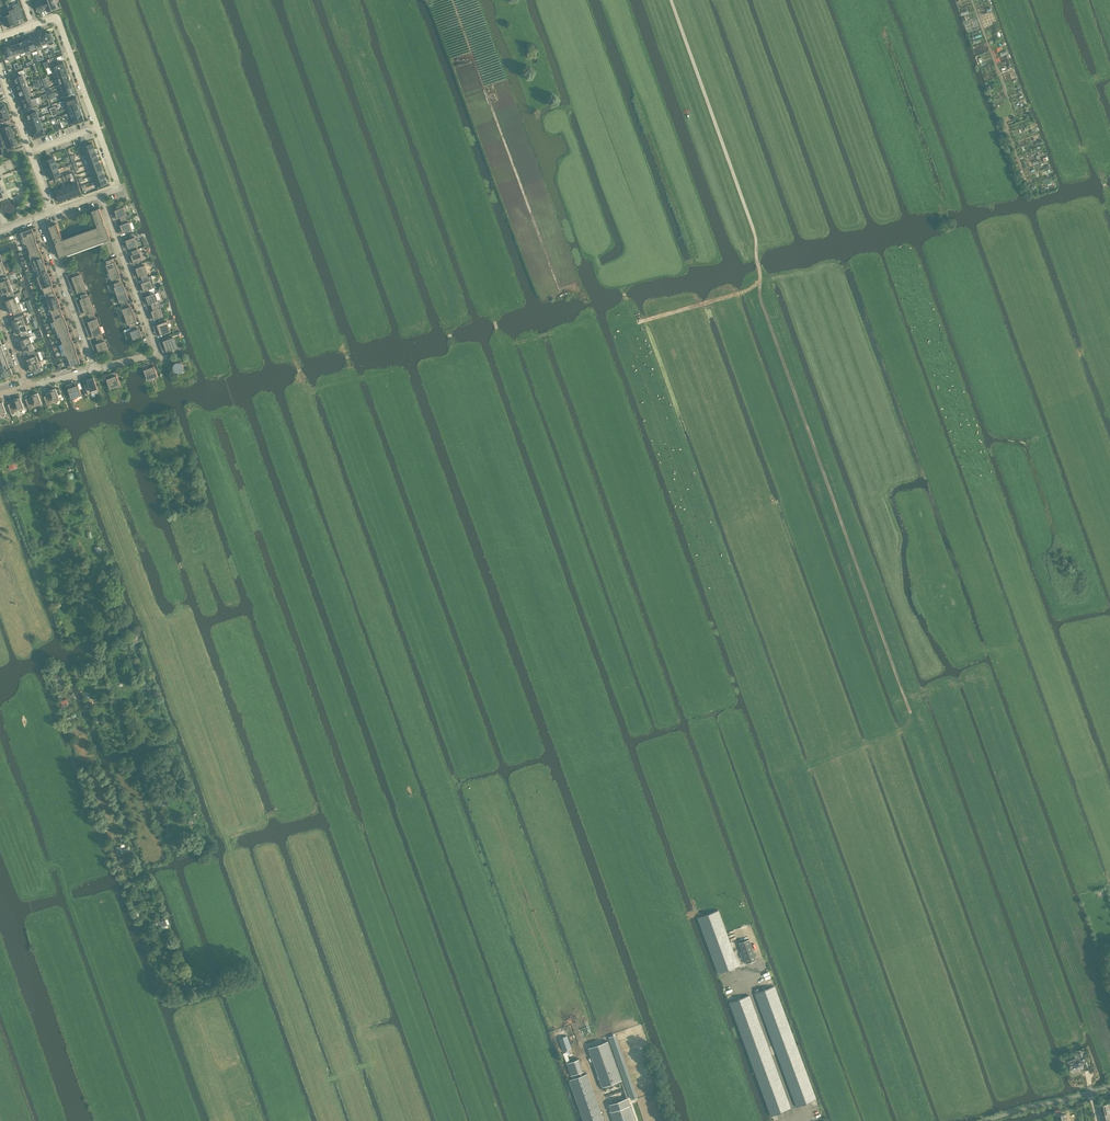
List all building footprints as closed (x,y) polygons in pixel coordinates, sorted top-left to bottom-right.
[(56,9),(53,0),(43,0),(44,0),(35,3),(38,11),(46,8),(48,12),(56,9)] [(13,9),(8,11),(9,14),(13,24),(19,22),(18,19),(18,18),(23,16),(19,3),(12,5),(13,9)] [(0,13),(0,21),(3,20),(6,27),(8,26),(8,27),(12,26),(11,25),(13,24),(9,14),(3,16),(1,12),(0,13)] [(52,33),(51,34),(50,31),(44,34),(48,46),(55,44),(52,37),(53,37),(52,33)] [(48,47),(48,46),(44,34),(38,36),(43,48),(42,46),(47,44),(48,47)] [(37,51),(43,48),(38,36),(33,38),(37,51)] [(32,53),(37,51),(33,38),(27,40),(32,53)] [(26,55),(32,53),(27,40),(22,42),(25,52),(26,55)] [(20,54),(25,52),(22,42),(16,44),(20,54)] [(14,56),(20,54),(16,44),(10,46),(15,59),(14,56)] [(9,61),(15,59),(10,46),(4,48),(5,51),(4,51),(5,54),(6,54),(9,61)] [(52,57),(42,61),(45,69),(50,67),(52,73),(55,72),(65,68),(63,62),(55,64),(52,57)] [(65,68),(55,72),(58,78),(68,74),(65,68)] [(23,74),(24,74),(23,70),(18,72),(19,75),(13,78),(15,84),(26,80),(23,74)] [(68,74),(58,78),(60,84),(70,81),(68,74)] [(30,85),(28,86),(26,80),(15,84),(18,90),(30,85)] [(70,81),(60,84),(62,90),(72,87),(70,81)] [(30,88),(31,87),(30,85),(18,90),(20,96),(30,93),(29,89),(30,88)] [(62,90),(59,91),(62,97),(74,93),(72,87),(62,90)] [(28,93),(30,93),(20,96),(20,97),(19,97),(20,100),(21,100),(22,103),(35,98),(30,99),(28,93)] [(76,97),(63,101),(65,108),(78,103),(76,97)] [(24,109),(37,104),(35,98),(22,103),(24,109)] [(78,103),(65,108),(68,113),(80,109),(78,103)] [(80,109),(68,113),(70,119),(82,115),(80,109)] [(0,114),(0,125),(5,123),(4,120),(9,118),(6,111),(0,114)] [(37,111),(27,115),(29,121),(39,117),(37,111)] [(82,115),(70,119),(72,125),(84,121),(82,115)] [(39,117),(29,121),(31,126),(31,127),(42,123),(43,122),(41,117),(40,117),(39,117)] [(42,123),(31,127),(33,132),(43,128),(44,128),(42,123)] [(9,126),(9,125),(0,128),(0,138),(1,140),(13,135),(14,134),(12,131),(11,131),(9,126)] [(43,128),(33,132),(35,138),(45,134),(43,128)] [(15,139),(14,139),(13,135),(1,140),(4,148),(1,149),(3,154),(11,150),(10,146),(16,144),(16,143),(17,143),(15,139)] [(92,144),(82,147),(85,153),(94,149),(92,144)] [(94,149),(85,153),(87,159),(96,155),(94,149)] [(96,155),(87,159),(89,164),(99,161),(96,155)] [(54,158),(44,161),(46,167),(56,163),(54,158)] [(99,161),(89,164),(91,170),(101,166),(99,161)] [(56,163),(46,167),(48,172),(58,169),(56,163)] [(101,166),(91,170),(93,175),(103,172),(101,166)] [(58,169),(48,172),(50,178),(60,175),(58,169)] [(103,172),(93,175),(95,181),(105,177),(103,172)] [(105,177),(95,181),(97,187),(107,183),(105,177)] [(78,183),(72,185),(75,195),(81,193),(78,183)] [(72,185),(66,187),(70,197),(75,195),(72,185)] [(66,187),(61,189),(64,199),(70,197),(66,187)] [(61,189),(55,191),(58,201),(64,199),(61,189)] [(112,211),(114,216),(117,215),(118,218),(120,217),(121,221),(127,219),(126,215),(127,215),(124,207),(112,211)] [(91,211),(97,227),(103,242),(110,239),(99,208),(91,211)] [(121,228),(118,229),(120,234),(132,230),(129,222),(128,222),(127,219),(121,221),(122,224),(120,225),(121,228)] [(57,223),(49,226),(60,257),(68,254),(103,242),(97,227),(62,239),(57,223)] [(19,233),(21,239),(23,238),(38,233),(37,230),(33,232),(32,229),(21,232),(21,233),(19,233)] [(23,238),(21,239),(23,238),(25,244),(36,240),(35,237),(39,235),(38,233),(23,238)] [(123,241),(124,246),(128,245),(129,248),(131,247),(132,251),(138,249),(136,245),(137,245),(135,237),(123,241)] [(27,244),(29,249),(42,244),(41,241),(37,243),(36,240),(25,244),(27,244)] [(29,249),(31,254),(40,251),(39,248),(43,246),(42,244),(29,249)] [(132,258),(129,259),(131,264),(143,260),(140,252),(139,252),(138,249),(132,251),(133,254),(131,255),(132,258)] [(29,255),(31,260),(42,256),(46,255),(45,252),(41,254),(40,251),(31,254),(29,255)] [(34,265),(35,266),(44,262),(43,259),(47,258),(46,255),(42,256),(31,260),(33,266),(34,265)] [(106,265),(109,272),(121,268),(119,263),(116,264),(115,261),(113,262),(112,258),(106,261),(107,264),(106,265)] [(35,266),(37,271),(46,268),(50,266),(49,264),(45,265),(44,262),(35,266)] [(138,267),(133,269),(135,274),(138,273),(139,276),(141,275),(142,279),(148,277),(146,273),(148,273),(145,265),(144,265),(138,267)] [(37,276),(37,277),(48,273),(47,270),(51,269),(50,266),(46,268),(37,271),(38,276),(37,276)] [(112,280),(113,279),(114,283),(120,281),(119,277),(121,277),(120,274),(123,272),(121,268),(109,272),(112,280)] [(73,280),(69,281),(71,286),(77,284),(84,281),(81,274),(80,274),(79,271),(73,273),(74,276),(72,277),(73,280)] [(37,277),(39,283),(49,279),(54,277),(53,275),(49,276),(48,273),(37,277)] [(0,282),(0,288),(11,284),(13,284),(10,274),(7,275),(0,278),(2,281),(0,282)] [(139,287),(141,292),(146,290),(152,288),(153,288),(155,287),(151,275),(148,277),(142,279),(143,282),(141,283),(142,286),(139,287)] [(49,279),(39,283),(41,288),(43,287),(43,288),(52,284),(51,281),(55,280),(54,277),(49,279)] [(77,284),(71,286),(72,291),(76,289),(77,292),(79,291),(81,295),(87,293),(85,289),(86,289),(84,281),(77,284)] [(114,287),(117,294),(129,290),(127,286),(124,287),(123,284),(121,284),(120,281),(114,283),(115,286),(114,287)] [(0,288),(0,289),(2,295),(6,293),(7,296),(14,294),(11,284),(0,288)] [(43,288),(45,293),(54,290),(58,289),(57,286),(53,287),(52,284),(43,288)] [(45,299),(56,296),(55,293),(59,291),(58,289),(54,290),(45,293),(47,298),(45,299)] [(120,302),(121,302),(122,305),(128,303),(127,300),(129,299),(128,296),(131,295),(129,290),(117,294),(120,302)] [(80,299),(81,302),(77,304),(79,308),(92,304),(89,296),(88,296),(87,293),(81,295),(82,298),(80,299)] [(143,297),(145,302),(148,301),(149,304),(151,303),(152,307),(158,305),(157,301),(158,301),(155,293),(154,293),(143,297)] [(8,299),(4,301),(6,307),(17,303),(14,294),(7,296),(8,299)] [(45,299),(47,305),(62,300),(61,297),(57,299),(56,296),(45,299)] [(47,305),(49,310),(60,307),(59,304),(63,302),(62,300),(47,305)] [(17,303),(6,307),(9,313),(13,312),(14,315),(23,312),(19,302),(17,303)] [(128,303),(122,305),(123,309),(122,309),(125,317),(137,312),(135,308),(132,309),(131,306),(129,307),(128,303)] [(79,308),(80,313),(84,311),(85,314),(88,314),(89,317),(95,315),(93,312),(94,311),(92,304),(79,308)] [(153,314),(149,315),(151,320),(163,316),(160,308),(159,308),(158,305),(152,307),(154,310),(151,311),(153,314)] [(51,310),(53,316),(66,311),(65,308),(61,310),(60,307),(49,310),(50,311),(51,310)] [(53,321),(54,321),(64,318),(63,315),(67,313),(66,311),(53,316),(55,321),(53,321)] [(128,324),(129,324),(130,327),(136,325),(135,322),(137,321),(136,318),(139,317),(137,312),(125,317),(128,324)] [(12,322),(14,328),(25,324),(28,324),(24,314),(15,317),(16,321),(12,322)] [(88,321),(89,324),(85,326),(87,331),(93,328),(100,326),(97,318),(96,319),(95,315),(89,317),(90,321),(88,321)] [(53,321),(55,327),(70,322),(69,319),(65,321),(64,318),(54,321),(53,321)] [(153,326),(155,331),(159,329),(161,335),(171,331),(167,321),(153,326)] [(55,327),(57,333),(59,332),(68,329),(67,326),(71,325),(70,322),(55,327)] [(20,333),(21,336),(28,333),(25,324),(14,328),(16,334),(20,333)] [(136,325),(130,327),(131,331),(130,331),(133,339),(134,339),(145,335),(144,330),(140,331),(139,328),(137,329),(136,325)] [(93,328),(87,331),(88,335),(92,334),(93,337),(96,336),(97,339),(103,337),(101,334),(102,333),(100,326),(93,328)] [(59,333),(61,338),(74,333),(73,331),(69,332),(68,329),(59,332),(57,333),(58,333),(59,333)] [(19,341),(21,347),(32,343),(28,333),(21,336),(23,339),(19,341)] [(61,343),(61,344),(62,344),(72,340),(71,337),(75,336),(74,333),(61,338),(63,343),(61,343)] [(96,344),(97,347),(93,348),(95,353),(108,348),(105,340),(104,341),(103,337),(97,339),(98,343),(96,344)] [(163,341),(165,346),(161,347),(163,352),(177,347),(173,337),(163,341)] [(61,344),(64,349),(78,344),(77,342),(73,343),(72,340),(62,344),(61,344)] [(27,351),(28,355),(35,352),(32,343),(21,347),(23,353),(27,351)] [(64,349),(66,355),(67,355),(76,351),(75,348),(79,347),(78,344),(64,349)] [(27,365),(40,361),(41,360),(38,351),(35,352),(28,355),(29,358),(25,359),(27,365)] [(67,355),(69,360),(82,355),(81,353),(77,354),(76,351),(67,355),(66,355),(67,355)] [(66,361),(68,367),(80,363),(79,359),(83,358),(82,355),(69,360),(66,361)] [(44,370),(40,361),(27,365),(30,371),(34,370),(35,373),(44,370)] [(0,365),(0,372),(10,368),(8,362),(0,365)] [(175,363),(172,367),(172,368),(173,368),(173,369),(173,370),(174,370),(174,371),(175,371),(176,372),(177,372),(178,372),(179,372),(180,371),(181,371),(181,370),(182,370),(182,369),(183,368),(183,367),(183,366),(182,365),(182,364),(181,363),(180,362),(179,362),(178,362),(177,362),(176,362),(175,362),(175,363)] [(148,364),(143,366),(147,378),(148,380),(158,376),(157,375),(155,368),(154,366),(149,367),(148,364)] [(0,372),(0,373),(2,378),(13,374),(11,368),(10,368),(0,372)] [(111,377),(107,379),(107,381),(110,387),(110,389),(120,385),(120,384),(115,371),(110,373),(111,377)] [(85,386),(82,387),(85,395),(99,390),(98,389),(94,377),(88,379),(90,382),(85,384),(85,386)] [(72,383),(67,385),(71,397),(72,398),(82,395),(81,393),(79,387),(78,385),(73,386),(72,383)] [(56,390),(56,388),(49,390),(50,392),(47,393),(47,395),(44,396),(47,404),(53,402),(57,403),(59,400),(60,399),(58,395),(61,394),(60,389),(56,390)] [(41,404),(42,404),(38,392),(31,395),(32,396),(29,397),(29,398),(26,399),(29,409),(36,406),(39,408),(41,404)] [(23,409),(24,408),(20,397),(14,399),(14,401),(11,402),(12,403),(8,404),(12,414),(16,413),(15,412),(18,411),(22,412),(23,409)] [(115,846),(117,855),(124,853),(124,852),(129,851),(128,847),(122,849),(121,845),(115,846)] [(699,918),(713,957),(719,973),(738,966),(718,911),(699,918)] [(159,921),(155,923),(155,924),(156,928),(160,927),(161,926),(165,925),(168,924),(167,919),(165,919),(165,917),(164,918),(161,919),(161,920),(160,921),(159,921)] [(757,960),(756,958),(749,939),(739,943),(746,963),(757,960)] [(755,993),(796,1106),(816,1099),(774,986),(761,991),(759,988),(754,990),(755,992),(755,993)] [(749,995),(747,995),(746,993),(742,994),(743,997),(730,1002),(771,1116),(790,1109),(749,995)] [(602,1087),(621,1080),(608,1042),(589,1049),(602,1087)] [(1072,1060),(1068,1062),(1069,1065),(1072,1072),(1083,1068),(1084,1071),(1089,1069),(1086,1062),(1085,1062),(1084,1059),(1081,1060),(1080,1057),(1083,1056),(1081,1053),(1075,1056),(1076,1059),(1072,1060)] [(567,1063),(571,1075),(583,1071),(579,1058),(567,1063)] [(588,1075),(570,1081),(584,1120),(604,1120),(588,1075)] [(1109,1103),(1098,1106),(1101,1120),(1109,1120),(1109,1106),(1109,1103)] [(609,1112),(613,1120),(635,1120),(630,1105),(611,1111),(609,1112)]
